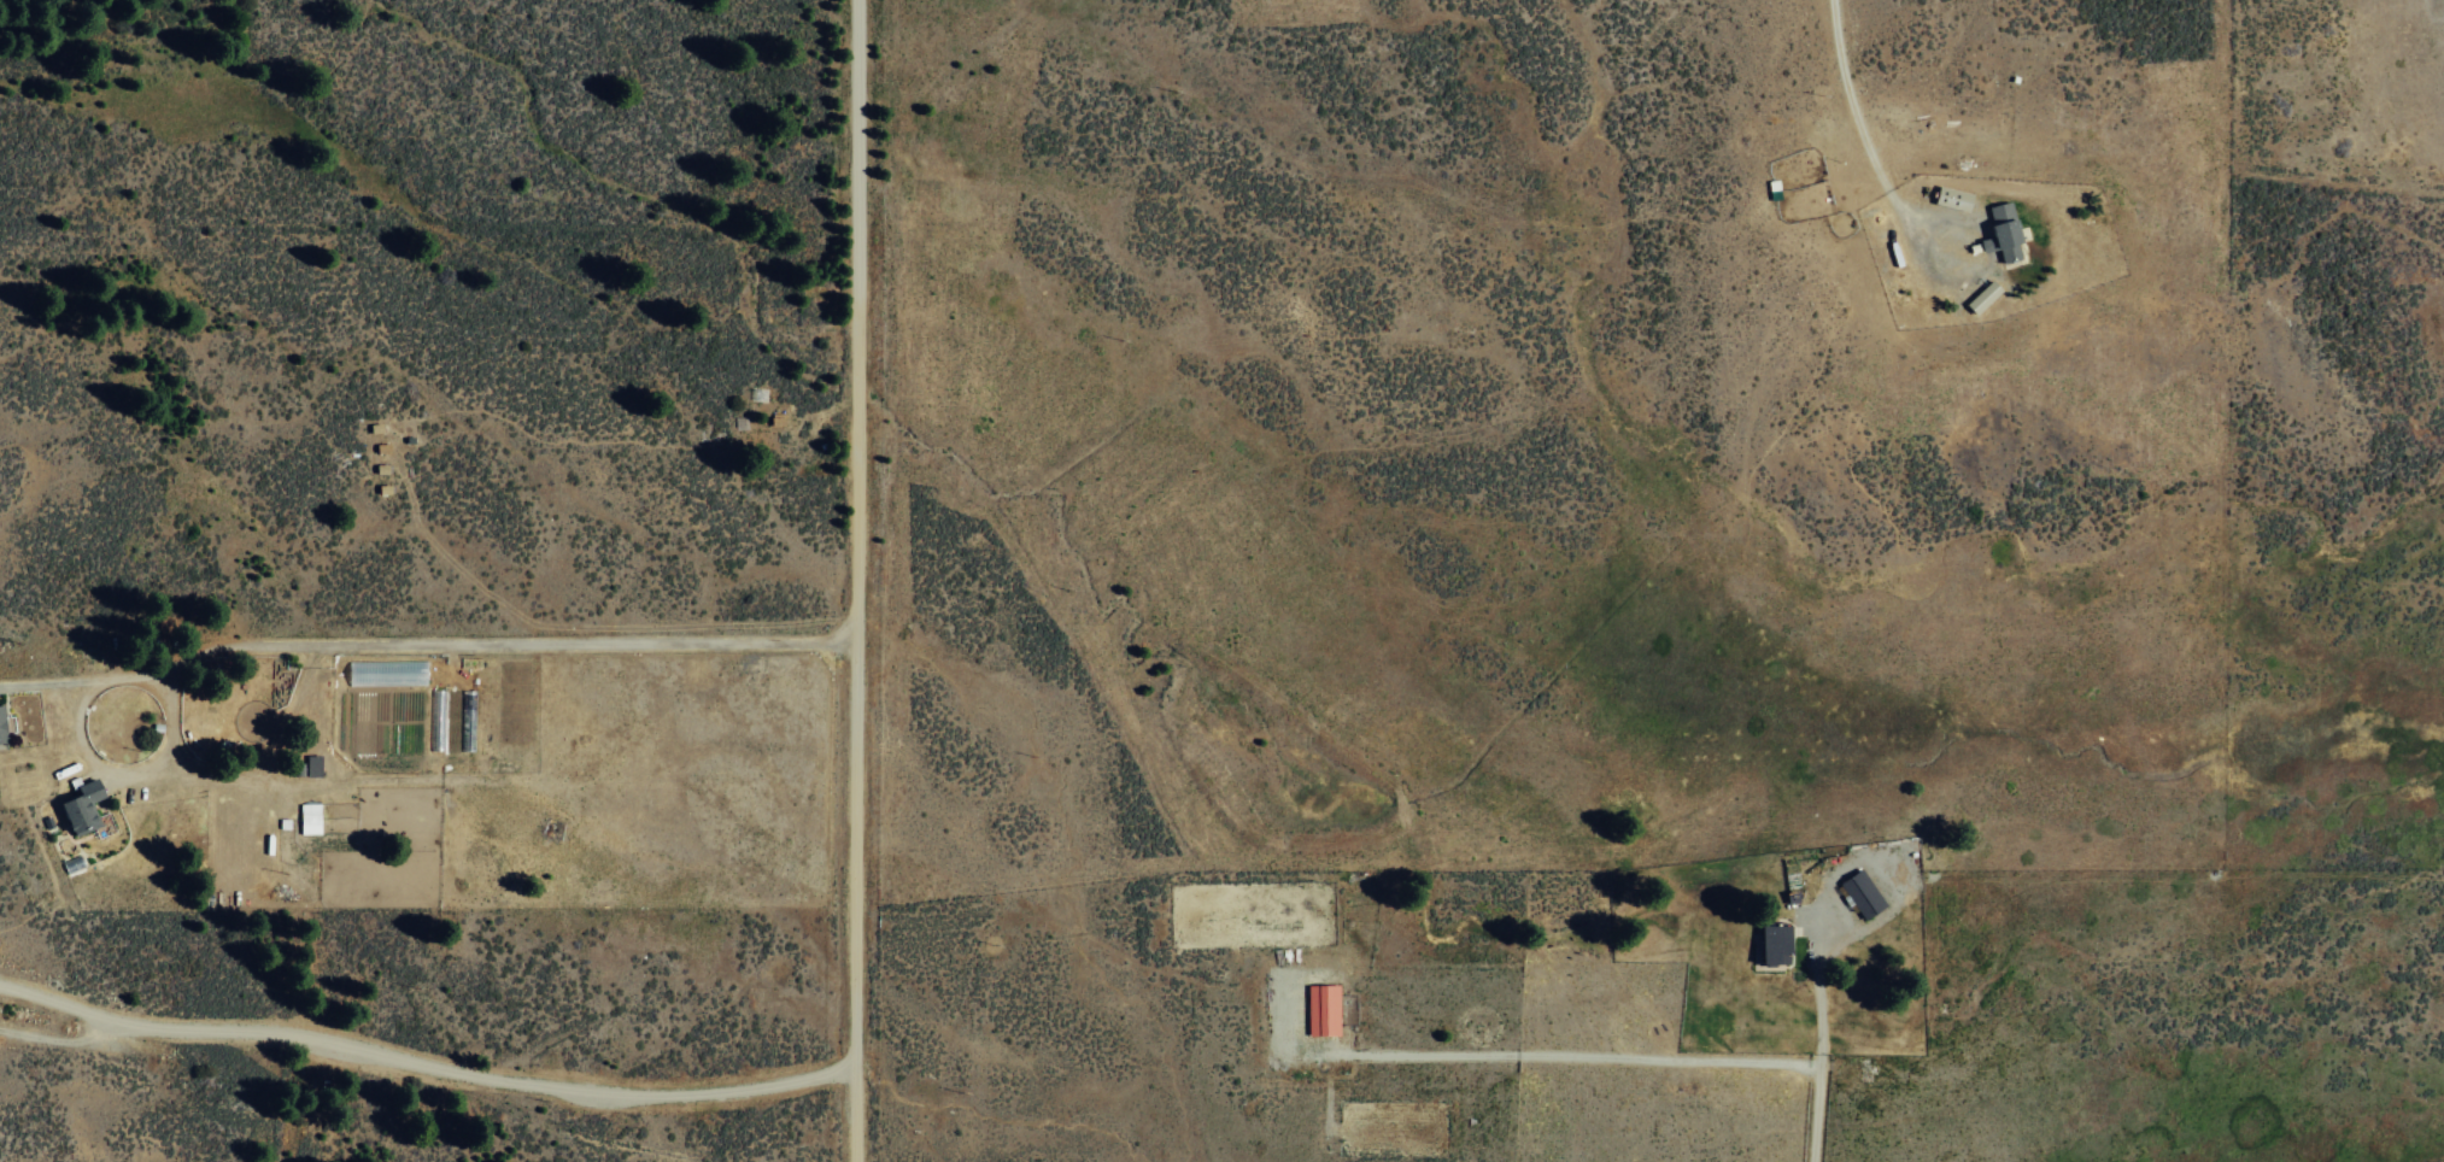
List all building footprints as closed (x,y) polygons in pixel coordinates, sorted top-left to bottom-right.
[(1985,207),(1992,237),(1978,240),(1981,253),(1997,249),(2000,263),(2021,258),(2008,202),(1985,207)] [(1974,315),(2000,290),(1990,279),(1964,304),(1974,315)] [(318,775),(317,758),(295,759),(296,776),(318,775)] [(76,793),(56,801),(70,836),(98,825),(89,802),(101,797),(93,777),(73,785),(76,793)] [(318,803),(298,803),(298,833),(318,833),(318,803)] [(1834,885),(1847,906),(1852,903),(1862,919),(1884,905),(1860,868),(1834,885)] [(1787,964),(1788,925),(1759,924),(1758,963),(1787,964)] [(1306,1035),(1338,1034),(1337,984),(1305,984),(1306,1035)]
